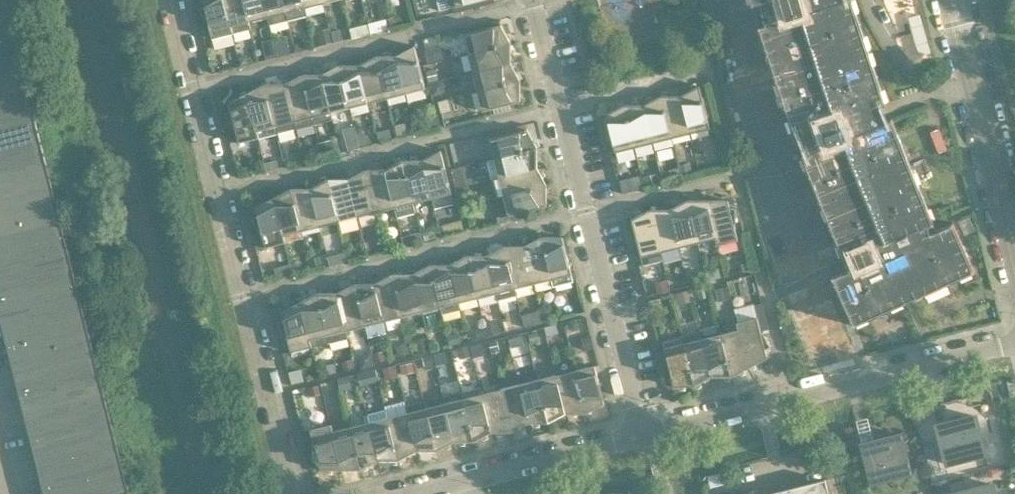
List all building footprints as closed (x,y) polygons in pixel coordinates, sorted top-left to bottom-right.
[(223,0),(202,0),(204,6),(199,9),(207,24),(208,24),(212,39),(233,33),(231,26),(230,27),(223,0)] [(249,22),(243,0),(223,0),(230,27),(231,26),(233,33),(250,29),(249,22)] [(263,0),(243,0),(249,22),(267,17),(263,0)] [(283,0),(263,0),(267,17),(269,25),(288,21),(283,0)] [(305,8),(303,0),(283,0),(288,21),(307,16),(305,8)] [(449,8),(456,7),(482,0),(447,0),(449,8)] [(752,5),(759,3),(764,25),(758,27),(793,134),(799,132),(807,152),(801,155),(843,260),(855,255),(858,264),(831,277),(853,326),(974,271),(952,222),(930,232),(927,226),(934,223),(891,118),(875,125),(870,109),(886,104),(852,0),(840,0),(829,4),(830,0),(750,0),(752,5)] [(12,25),(6,2),(0,4),(0,28),(12,25)] [(18,49),(12,25),(0,28),(0,53),(18,49)] [(463,34),(468,54),(511,43),(501,25),(463,34)] [(268,56),(291,51),(287,36),(264,41),(268,56)] [(511,43),(468,54),(473,73),(511,63),(511,43)] [(414,46),(396,56),(405,94),(425,89),(414,46)] [(441,46),(426,50),(429,62),(444,58),(441,46)] [(24,72),(18,49),(0,53),(0,78),(24,72)] [(376,56),(358,65),(368,103),(387,98),(376,56)] [(396,56),(376,56),(387,98),(405,94),(396,56)] [(511,63),(473,73),(477,91),(520,80),(511,63)] [(349,108),(339,65),(321,74),(331,113),(349,108)] [(358,65),(339,65),(349,108),(368,103),(358,65)] [(30,95),(24,72),(0,78),(0,103),(30,95)] [(314,124),(301,74),(284,84),(295,129),(314,124)] [(333,120),(331,113),(321,74),(301,74),(314,124),(333,120)] [(520,80),(477,91),(482,111),(520,102),(520,80)] [(275,127),(264,84),(247,93),(256,131),(257,131),(275,127)] [(295,129),(284,84),(264,84),(275,127),(277,133),(295,129)] [(699,86),(680,95),(690,133),(710,129),(699,86)] [(247,93),(228,103),(230,111),(225,114),(233,129),(235,128),(238,143),(259,138),(257,131),(256,131),(247,93)] [(35,119),(30,95),(0,103),(0,127),(35,119)] [(661,95),(643,105),(653,143),(671,138),(661,95)] [(680,95),(661,95),(671,138),(690,133),(680,95)] [(614,152),(634,147),(623,105),(605,115),(614,152)] [(643,105),(623,105),(634,147),(653,143),(643,105)] [(41,142),(35,119),(0,127),(0,152),(41,142)] [(494,159),(537,148),(527,129),(489,139),(494,159)] [(47,165),(41,142),(0,152),(0,177),(47,165)] [(492,179),(537,168),(537,148),(494,159),(487,160),(492,179)] [(454,203),(441,150),(422,160),(432,198),(434,208),(454,203)] [(402,160),(385,170),(394,208),(413,203),(402,160)] [(432,198),(422,160),(402,160),(413,203),(432,198)] [(53,188),(47,165),(0,177),(0,202),(53,188)] [(546,185),(537,168),(492,179),(497,198),(546,185)] [(365,170),(347,179),(357,217),(376,212),(365,170)] [(385,170),(365,170),(376,212),(394,208),(385,170)] [(466,185),(463,175),(455,177),(458,187),(466,185)] [(328,179),(310,188),(320,226),(338,222),(328,179)] [(347,179),(328,179),(338,222),(357,217),(347,179)] [(469,196),(466,185),(458,187),(460,198),(469,196)] [(546,206),(546,185),(497,198),(501,216),(497,217),(499,224),(511,221),(510,215),(546,206)] [(59,212),(53,188),(0,202),(0,226),(59,212)] [(301,231),(290,188),(273,198),(283,236),(284,235),(285,242),(303,238),(301,231)] [(320,226),(310,188),(290,188),(301,231),(320,226)] [(283,236),(273,198),(255,208),(256,215),(251,218),(259,233),(261,233),(261,234),(265,248),(285,242),(284,235),(283,236)] [(687,200),(669,209),(679,247),(697,243),(687,200)] [(707,200),(687,200),(697,243),(715,238),(716,238),(707,200)] [(728,200),(707,200),(716,238),(715,238),(717,245),(738,240),(734,225),(736,225),(735,208),(730,208),(728,200)] [(660,252),(650,209),(631,219),(643,266),(662,261),(660,252)] [(679,247),(669,209),(650,209),(660,252),(679,247)] [(65,235),(59,212),(0,226),(0,251),(65,235)] [(261,234),(253,236),(257,250),(265,248),(261,234)] [(71,258),(65,235),(0,251),(0,276),(71,258)] [(552,279),(541,237),(524,246),(533,284),(552,279)] [(573,281),(562,237),(541,237),(552,279),(553,286),(573,281)] [(516,295),(515,289),(504,246),(486,255),(496,293),(498,300),(516,295)] [(533,284),(524,246),(504,246),(515,289),(533,284)] [(477,298),(466,255),(449,265),(459,303),(477,298)] [(496,293),(486,255),(466,255),(477,298),(496,293)] [(76,281),(71,258),(0,276),(0,301),(76,281)] [(440,307),(429,265),(412,274),(421,312),(440,307)] [(459,303),(449,265),(429,265),(440,307),(442,314),(460,309),(459,303)] [(392,274),(374,284),(384,321),(403,317),(392,274)] [(412,274),(392,274),(403,317),(421,312),(412,274)] [(82,305),(76,281),(0,301),(0,319),(2,325),(82,305)] [(365,326),(354,284),(336,293),(346,331),(365,326)] [(374,284),(354,284),(365,326),(384,321),(374,284)] [(726,287),(715,290),(718,302),(729,299),(726,287)] [(692,299),(689,290),(678,293),(681,302),(692,299)] [(329,342),(317,293),(299,302),(309,340),(310,340),(312,347),(329,342)] [(346,331),(336,293),(317,293),(329,342),(348,338),(346,331)] [(309,340),(299,302),(281,312),(283,320),(277,323),(285,338),(287,337),(291,352),(312,347),(310,340),(309,340)] [(762,304),(755,306),(761,332),(768,330),(762,304)] [(7,348),(88,328),(82,305),(2,325),(7,348)] [(525,323),(550,316),(548,307),(523,314),(525,323)] [(736,323),(738,330),(739,329),(749,367),(767,357),(765,350),(770,347),(762,332),(761,332),(757,317),(736,323)] [(792,318),(782,323),(786,333),(796,328),(792,318)] [(731,377),(721,334),(718,325),(699,329),(700,332),(711,377),(731,377)] [(13,371),(94,351),(88,328),(7,348),(13,371)] [(749,367),(739,329),(738,330),(721,334),(731,377),(749,367)] [(711,377),(700,332),(681,337),(694,386),(711,377)] [(694,386),(681,337),(662,341),(673,386),(694,386)] [(429,343),(431,350),(438,348),(436,341),(429,343)] [(485,354),(482,342),(470,346),(472,358),(485,354)] [(100,375),(94,351),(13,371),(19,395),(100,375)] [(594,366),(575,371),(585,413),(604,403),(594,366)] [(375,369),(357,374),(360,386),(378,381),(375,369)] [(575,371),(556,375),(566,413),(585,413),(575,371)] [(25,418),(106,398),(100,375),(19,395),(25,418)] [(556,375),(537,380),(548,423),(566,413),(556,375)] [(537,380),(519,385),(528,423),(548,423),(537,380)] [(519,385),(500,389),(511,432),(528,423),(519,385)] [(491,432),(482,394),(480,387),(461,392),(474,441),(491,432)] [(511,432),(500,389),(482,394),(491,432),(511,432)] [(474,441),(461,392),(443,396),(444,403),(454,441),(474,441)] [(112,421),(106,398),(25,418),(31,441),(112,421)] [(454,441),(444,403),(426,408),(436,451),(454,441)] [(426,408),(407,413),(416,451),(436,451),(426,408)] [(407,413),(387,418),(398,460),(416,451),(407,413)] [(937,425),(947,464),(985,454),(984,451),(991,440),(980,433),(975,416),(937,425)] [(387,418),(369,422),(378,460),(398,460),(387,418)] [(37,465),(117,444),(112,421),(31,441),(37,465)] [(369,422),(350,427),(361,470),(378,460),(369,422)] [(320,470),(341,470),(332,432),(333,431),(331,424),(310,430),(314,444),(312,445),(312,462),(318,462),(320,470)] [(350,427),(333,431),(332,432),(341,470),(361,470),(350,427)] [(911,473),(901,434),(862,444),(872,483),(890,478),(901,485),(907,474),(911,473)] [(42,488),(123,468),(117,444),(37,465),(42,488)] [(123,468),(42,488),(44,493),(130,493),(123,468)] [(825,479),(767,493),(829,493),(825,479)] [(954,493),(995,493),(993,484),(954,493)]
